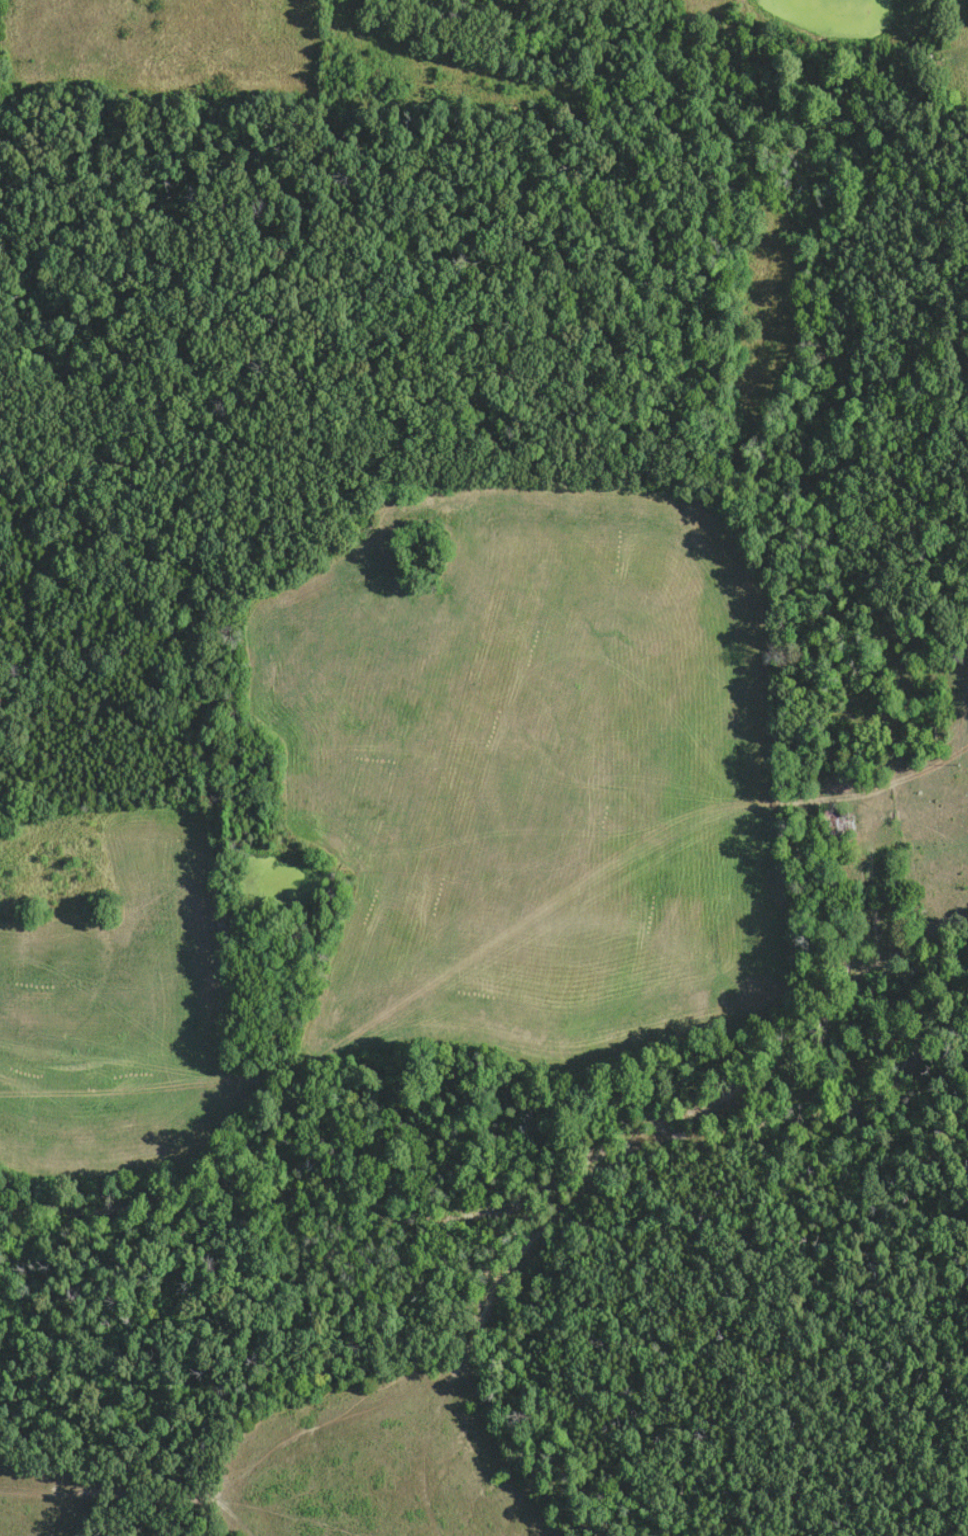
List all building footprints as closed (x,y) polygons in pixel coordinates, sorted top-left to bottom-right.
[(830,809),(830,842),(850,842),(850,809),(830,809)]
